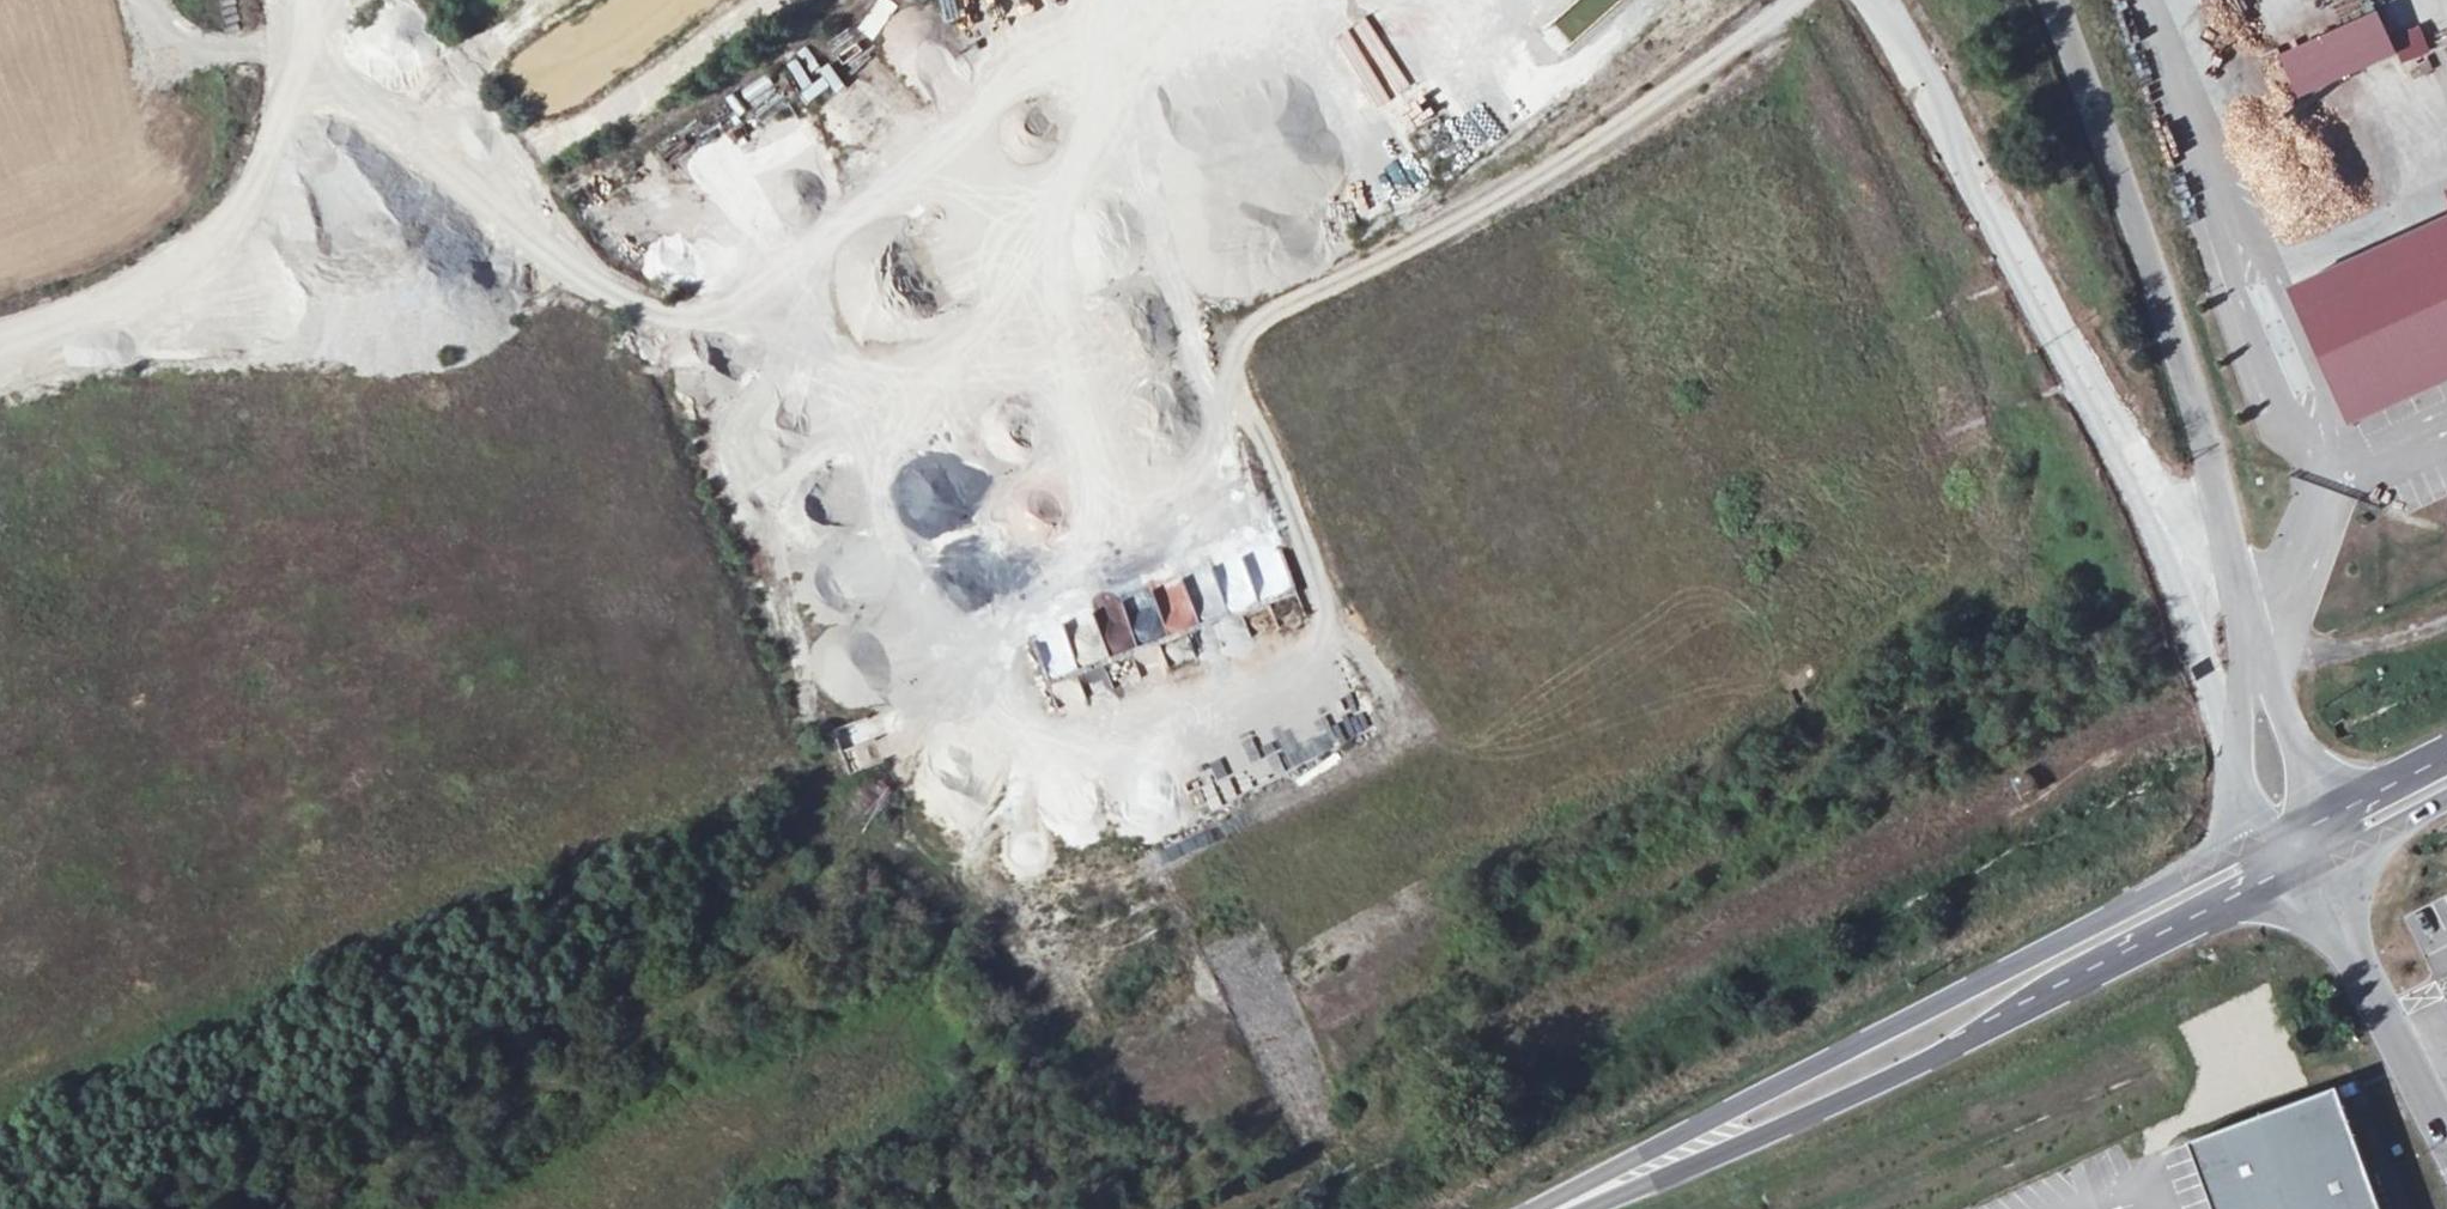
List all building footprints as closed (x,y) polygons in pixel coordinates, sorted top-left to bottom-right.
[(1663,0),(1642,0),(1658,9),(1663,0)] [(2290,58),(2305,90),(2401,46),(2386,13),(2290,58)] [(2302,291),(2362,418),(2446,379),(2446,224),(2302,291)] [(1281,546),(1189,573),(1191,580),(1034,626),(1047,669),(1296,597),(1281,546)] [(2193,1145),(2217,1208),(2383,1208),(2338,1091),(2193,1145)]
